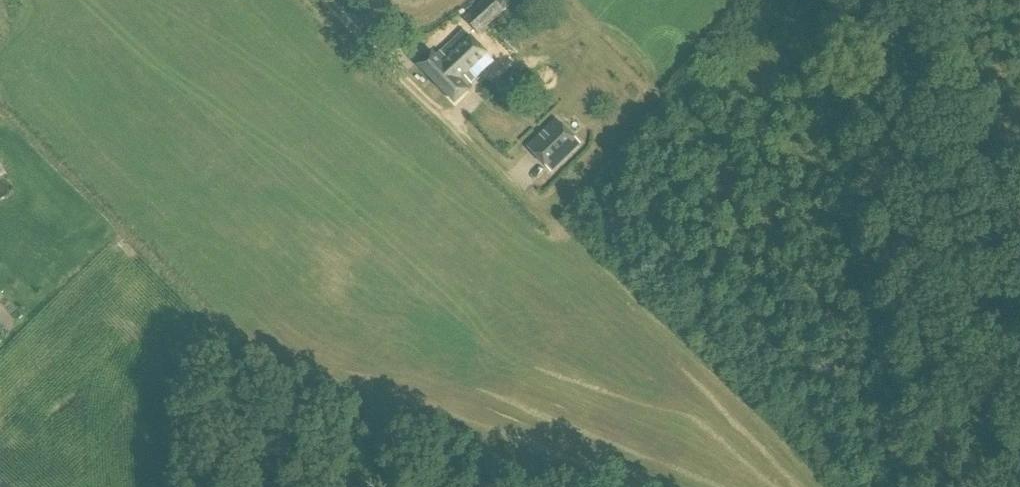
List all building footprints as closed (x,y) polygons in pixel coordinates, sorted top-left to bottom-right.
[(464,18),(479,34),(506,10),(517,0),(484,0),(464,18)] [(434,52),(422,64),(456,102),(469,90),(466,88),(495,62),(466,29),(437,55),(434,52)] [(551,170),(580,142),(557,119),(528,146),(551,170)] [(49,413),(55,418),(72,400),(66,395),(49,413)]
